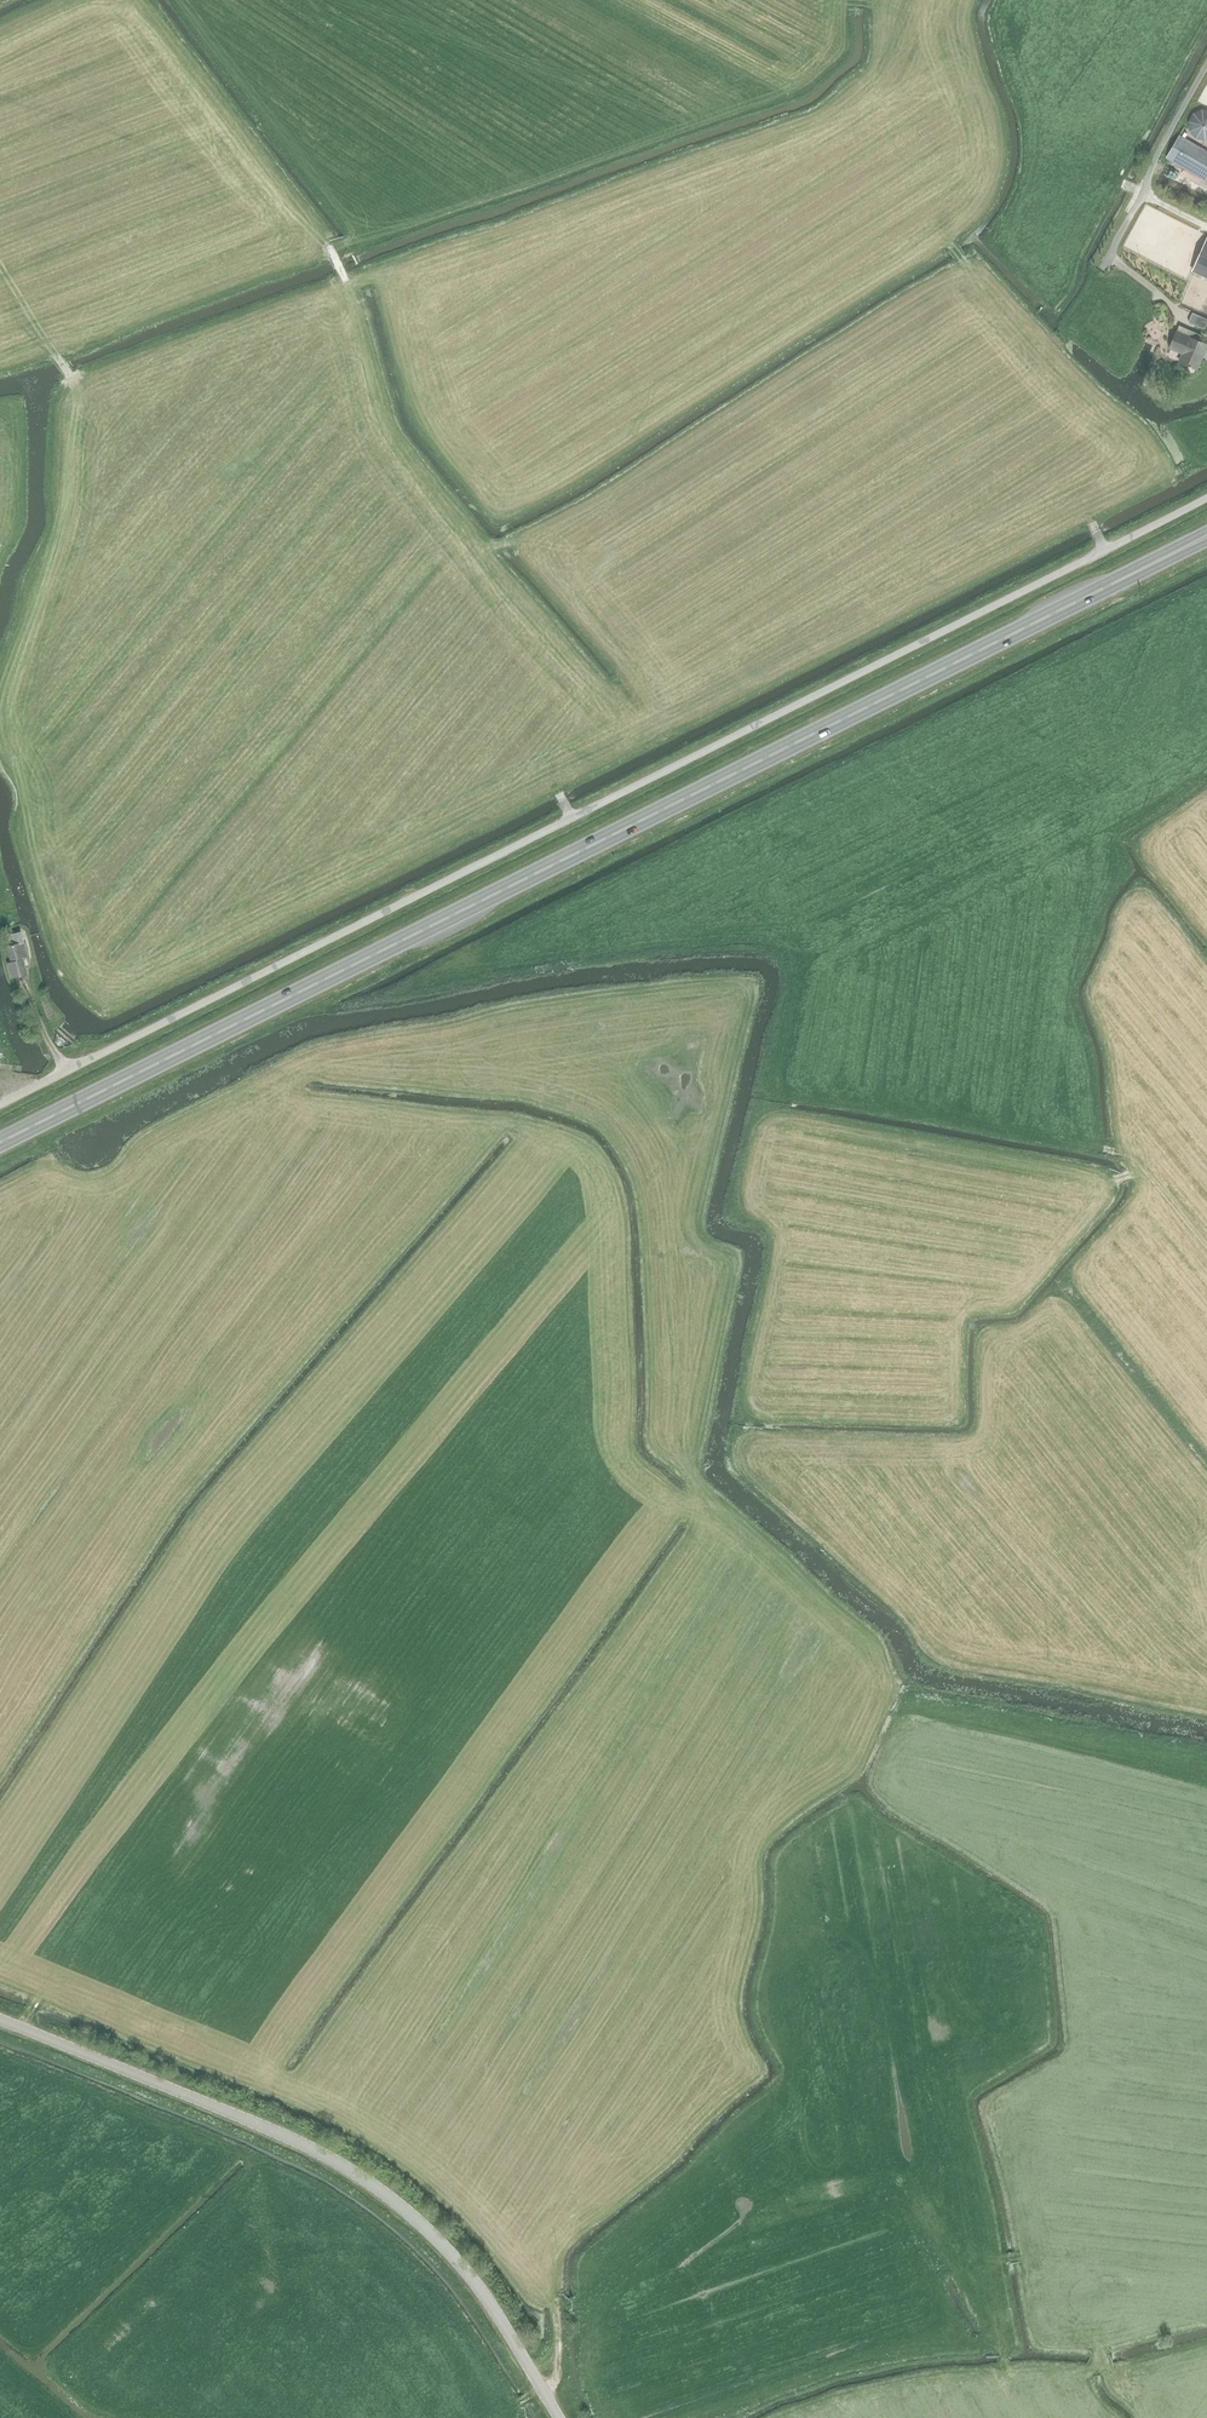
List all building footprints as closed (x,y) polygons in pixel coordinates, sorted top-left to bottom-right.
[(1204,109),(1196,113),(1192,121),(1193,130),(1199,136),(1206,138),(1206,110),(1204,109)] [(1179,134),(1166,158),(1206,181),(1206,150),(1179,134)] [(1193,271),(1206,277),(1206,239),(1193,271)] [(1206,324),(1206,319),(1192,313),(1188,322),(1205,329),(1206,324)] [(1183,353),(1179,362),(1196,369),(1206,345),(1199,341),(1201,335),(1185,329),(1183,335),(1176,332),(1170,347),(1183,353)] [(22,957),(27,956),(20,932),(9,935),(11,945),(7,946),(11,961),(5,963),(8,973),(11,972),(12,977),(26,973),(22,958),(22,957)]
